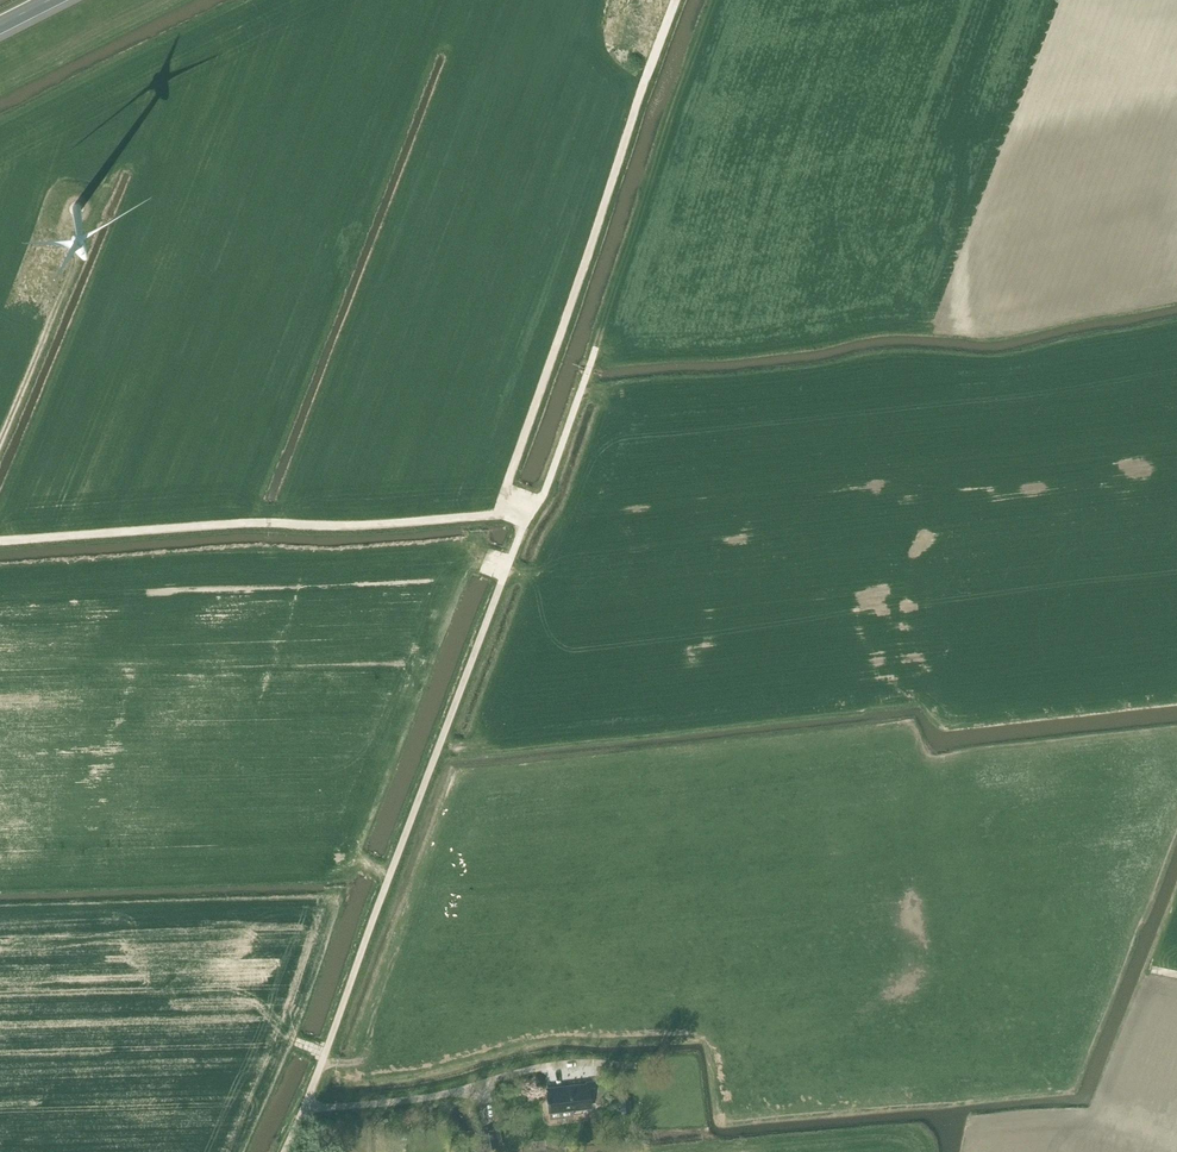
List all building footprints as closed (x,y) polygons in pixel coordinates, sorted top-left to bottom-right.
[(547,1088),(549,1110),(550,1118),(573,1116),(572,1108),(591,1106),(589,1090),(595,1089),(594,1081),(587,1082),(588,1083),(547,1088)] [(631,1112),(630,1099),(620,1100),(621,1113),(631,1112)]
